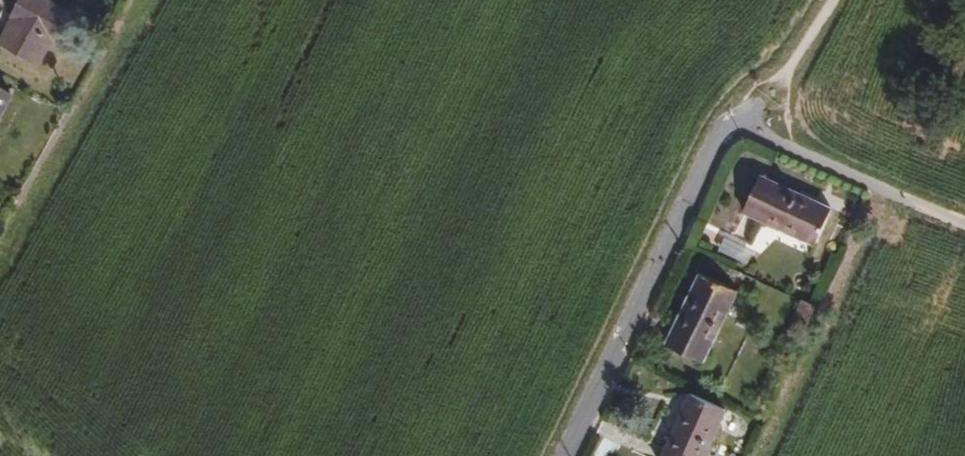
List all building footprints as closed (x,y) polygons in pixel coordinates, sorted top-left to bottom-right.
[(68,11),(48,0),(19,0),(10,16),(14,19),(1,43),(38,64),(68,11)] [(12,94),(0,87),(0,115),(12,94)] [(816,243),(831,208),(760,175),(744,210),(816,243)] [(866,193),(859,191),(848,215),(854,218),(866,193)] [(703,362),(737,290),(702,273),(667,344),(703,362)] [(800,337),(815,306),(801,300),(788,331),(800,337)] [(726,409),(691,393),(662,455),(705,455),(726,409)]
